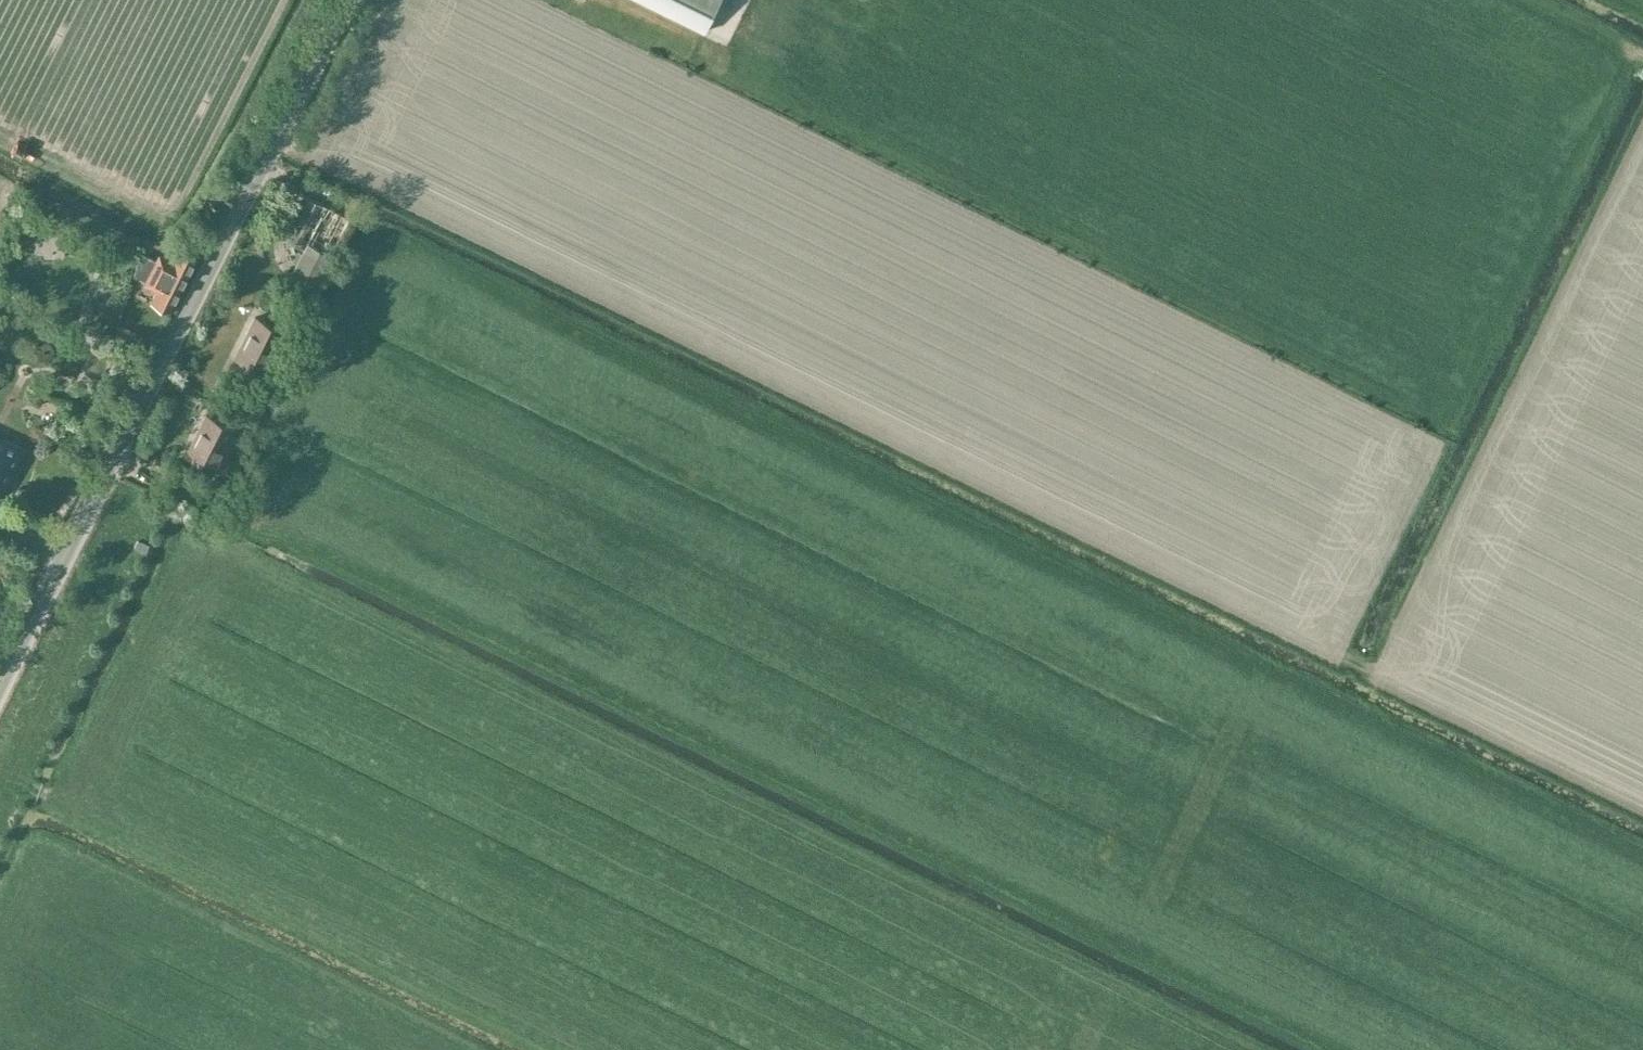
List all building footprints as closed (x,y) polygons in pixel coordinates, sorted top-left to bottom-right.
[(705,29),(719,0),(645,0),(705,29)] [(349,216),(302,193),(280,235),(303,247),(289,276),(313,288),(349,216)] [(157,288),(150,300),(171,310),(196,257),(177,246),(168,263),(157,258),(145,282),(157,288)] [(255,316),(235,354),(262,368),(282,329),(255,316)] [(205,413),(186,452),(213,466),(232,427),(205,413)] [(23,443),(0,432),(0,491),(23,443)]
